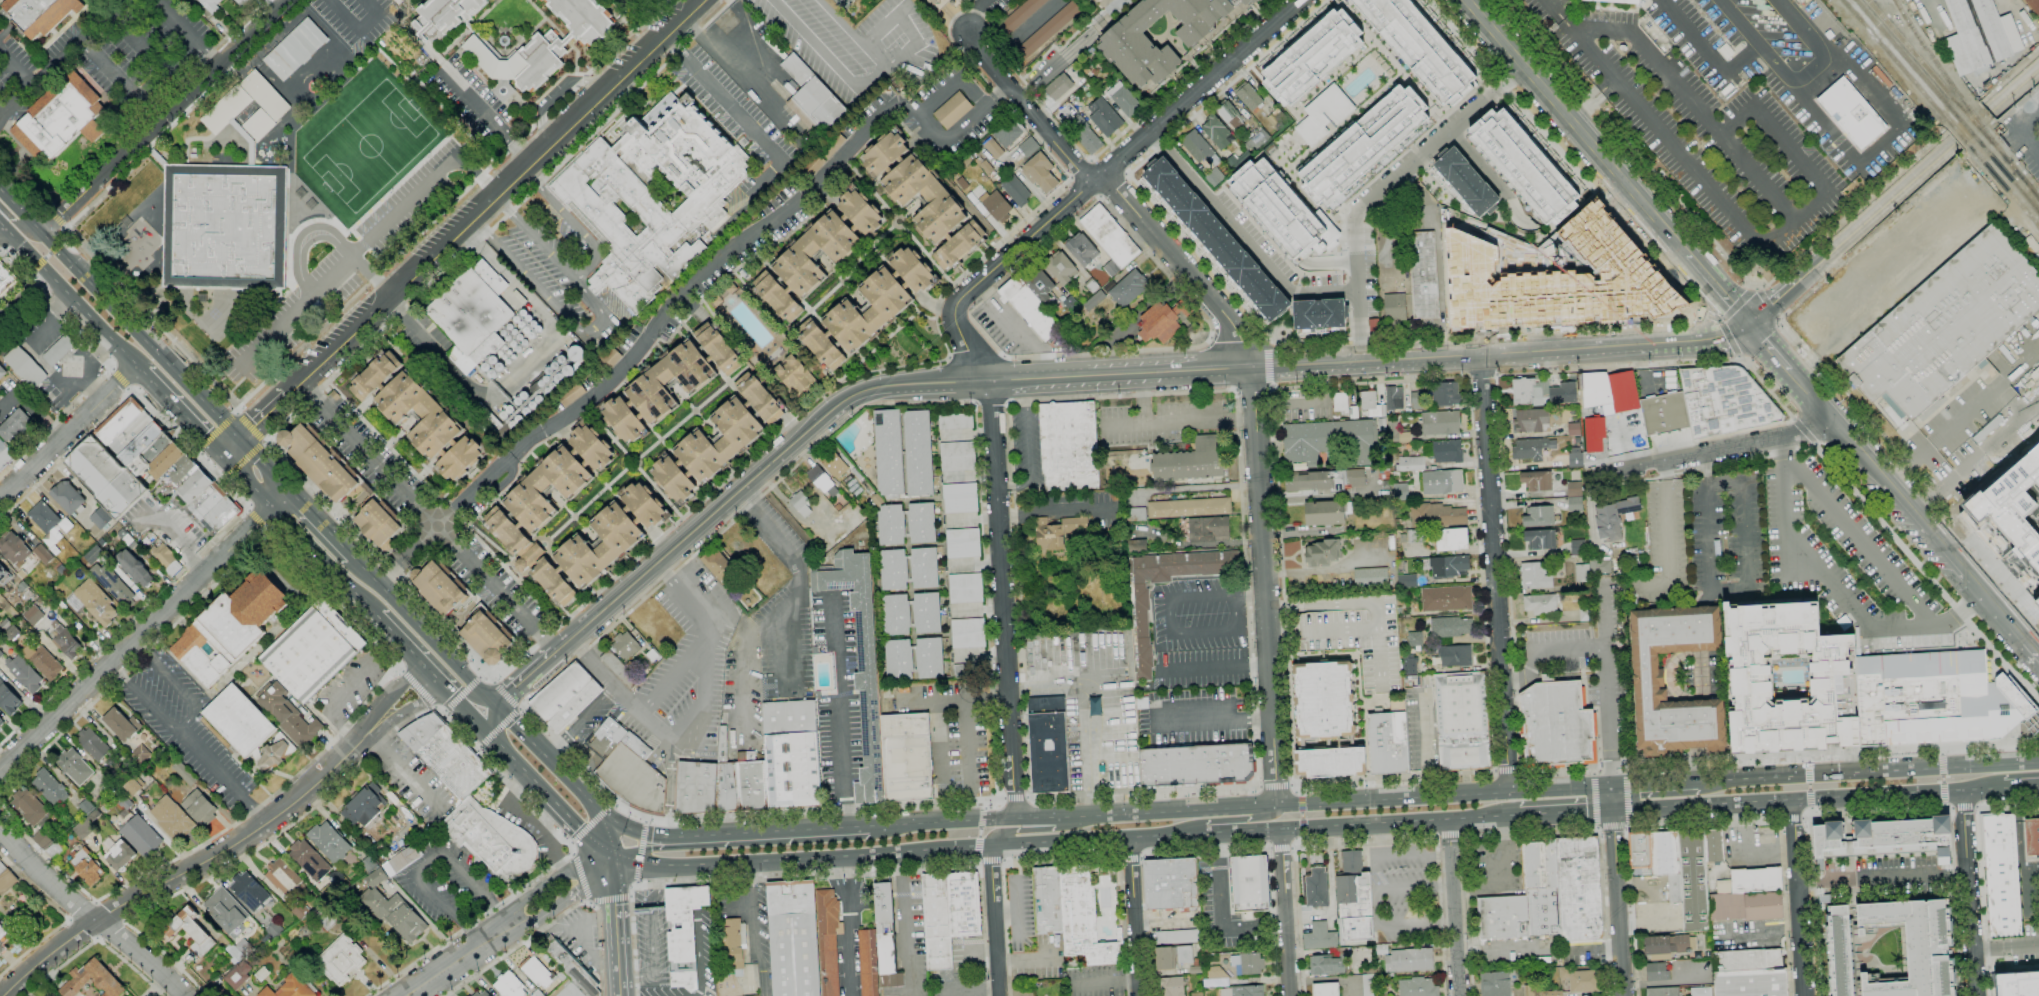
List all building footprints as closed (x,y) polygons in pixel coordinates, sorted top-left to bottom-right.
[(2,6),(8,0),(79,0),(86,7),(78,14),(73,10),(46,36),(42,32),(34,41),(13,19),(14,18),(2,6)] [(213,15),(198,0),(221,0),(216,5),(220,9),(213,15)] [(242,8),(234,0),(256,0),(250,5),(248,2),(242,8)] [(426,7),(434,0),(487,0),(488,2),(477,13),(474,10),(469,14),(465,10),(458,17),(463,21),(457,27),(454,24),(445,33),(448,36),(442,41),(440,39),(434,45),(429,40),(426,43),(418,34),(421,32),(413,23),(422,15),(418,10),(424,4),(426,7)] [(550,2),(548,0),(593,0),(599,6),(602,4),(607,10),(604,12),(614,23),(610,27),(613,30),(604,38),(603,37),(593,46),(588,42),(585,44),(580,38),(578,40),(574,36),(572,33),(573,31),(568,26),(570,23),(562,14),(559,16),(548,4),(550,2)] [(842,9),(834,0),(851,0),(842,9)] [(938,13),(926,0),(969,0),(961,8),(959,5),(956,8),(949,1),(938,13)] [(997,27),(1027,0),(1048,0),(1006,37),(997,27)] [(1025,60),(1016,49),(1072,0),(1082,11),(1025,60)] [(1129,13),(1144,0),(1242,0),(1235,6),(1237,8),(1225,18),(1223,16),(1214,24),(1215,25),(1210,31),(1211,32),(1196,44),(1195,43),(1189,48),(1176,33),(1184,25),(1181,21),(1180,22),(1170,10),(1144,33),(1154,45),(1152,46),(1154,49),(1157,46),(1161,51),(1168,44),(1183,62),(1181,63),(1183,65),(1178,69),(1177,69),(1164,81),(1160,85),(1158,83),(1157,85),(1152,79),(1141,89),(1136,83),(1134,85),(1114,62),(1112,63),(1098,47),(1103,42),(1100,38),(1127,15),(1128,15),(1130,13),(1129,13)] [(1444,106),(1353,0),(1422,0),(1483,72),(1444,106)] [(1958,34),(1945,0),(1989,0),(1992,0),(1999,18),(2011,13),(2024,48),(2013,53),(2014,55),(1959,76),(1944,39),(1958,34)] [(2038,17),(2024,0),(2038,0),(2038,17)] [(1340,6),(1258,76),(1285,108),(1368,38),(1340,6)] [(284,82),(263,60),(308,17),(328,39),(284,82)] [(574,36),(563,47),(567,51),(559,58),(564,63),(558,69),(557,68),(548,77),(549,78),(537,89),(536,89),(532,93),(527,88),(523,92),(516,84),(518,82),(516,79),(531,65),(530,64),(514,79),(509,79),(509,83),(516,91),(504,103),(491,90),(498,84),(498,79),(492,79),(461,47),(475,34),(466,24),(468,22),(502,57),(508,57),(515,50),(518,52),(524,46),(526,49),(535,41),(533,38),(539,32),(543,37),(552,29),(563,41),(572,33),(574,36)] [(507,46),(503,46),(500,43),(500,39),(503,36),(507,36),(510,39),(510,43),(507,46)] [(1727,60),(1718,50),(1726,43),(1735,53),(1727,60)] [(1092,56),(1087,50),(1092,46),(1097,52),(1092,56)] [(821,141),(786,104),(803,88),(780,64),(793,52),(851,113),(821,141)] [(1082,69),(1086,74),(1091,71),(1086,65),(1082,69)] [(229,122),(216,135),(213,133),(201,120),(238,84),(239,85),(256,69),(275,90),(291,107),(276,122),(254,99),(234,119),(231,121),(229,122)] [(45,167),(42,164),(10,131),(29,113),(27,111),(56,83),(58,85),(74,70),(101,98),(98,102),(114,118),(106,125),(97,116),(94,119),(106,131),(92,144),(81,132),(45,167)] [(1055,102),(1044,89),(1060,75),(1060,76),(1064,73),(1073,84),(1070,87),(1071,88),(1055,102)] [(1861,150),(1837,122),(1838,122),(1832,115),(1832,116),(1817,99),(1843,76),(1888,127),(1861,150)] [(1129,118),(1106,92),(1120,80),(1143,106),(1129,118)] [(1251,112),(1235,93),(1236,92),(1234,90),(1247,80),(1259,95),(1264,101),(1251,112)] [(1405,81),(1298,173),(1327,206),(1434,114),(1405,81)] [(1336,83),(1305,110),(1309,116),(1295,128),(1312,147),(1328,133),(1323,127),(1331,120),(1335,124),(1356,106),(1336,83)] [(1724,96),(1720,92),(1730,83),(1734,87),(1724,96)] [(947,130),(933,114),(959,91),(973,107),(947,130)] [(636,315),(607,285),(596,295),(588,288),(591,285),(588,281),(600,269),(599,268),(604,264),(602,262),(612,252),(608,248),(612,244),(611,243),(606,247),(605,245),(603,247),(597,241),(598,240),(571,211),(570,212),(545,186),(582,151),(583,153),(600,137),(611,148),(630,131),(625,127),(636,117),(640,121),(671,92),(679,101),(688,92),(696,101),(691,105),(693,107),(695,106),(699,109),(697,111),(701,115),(703,114),(706,117),(704,119),(708,123),(710,121),(714,125),(712,127),(716,131),(718,129),(721,133),(719,135),(723,139),(725,137),(729,141),(727,142),(728,144),(730,143),(734,147),(737,144),(749,157),(744,161),(748,165),(744,169),(749,174),(723,198),(726,202),(722,207),(728,213),(710,230),(702,221),(690,233),(687,230),(668,248),(674,254),(687,242),(691,247),(699,239),(708,249),(673,282),(656,264),(653,268),(663,279),(658,284),(661,287),(654,295),(655,296),(636,315)] [(1108,138),(1089,118),(1093,114),(1088,108),(1101,96),(1125,123),(1108,138)] [(1238,133),(1229,123),(1227,124),(1216,111),(1222,105),(1220,103),(1225,99),(1227,101),(1228,100),(1239,113),(1237,116),(1246,126),(1238,133)] [(1548,226),(1542,219),(1470,138),(1513,100),(1591,188),(1548,226)] [(1062,117),(1057,111),(1068,101),(1074,107),(1062,117)] [(258,142),(243,126),(261,108),(276,124),(258,142)] [(1222,151),(1200,128),(1207,122),(1206,120),(1208,117),(1212,113),(1216,116),(1215,117),(1219,121),(1220,121),(1231,133),(1225,138),(1230,144),(1222,151)] [(1277,131),(1267,118),(1273,113),(1283,125),(1277,131)] [(1007,151),(992,133),(1013,115),(1026,130),(1017,139),(1018,141),(1007,151)] [(1091,156),(1074,137),(1081,130),(1073,121),(1080,115),(1090,126),(1089,127),(1104,144),(1091,156)] [(249,166),(249,144),(229,122),(231,121),(234,119),(255,141),(254,166),(252,166),(249,166)] [(946,271),(933,256),(949,241),(945,236),(935,245),(912,220),(921,213),(919,211),(922,209),(923,211),(927,207),(919,199),(915,202),(913,199),(902,209),(880,184),(890,175),(885,170),(874,180),(868,173),(870,171),(864,164),(867,162),(863,158),(867,154),(866,152),(873,145),(875,147),(880,142),(878,140),(886,134),(888,136),(891,132),(890,131),(895,126),(908,140),(904,143),(908,149),(901,156),(905,161),(915,152),(931,171),(933,169),(940,177),(937,179),(952,196),(953,195),(965,208),(962,211),(967,216),(960,223),(965,228),(970,223),(970,224),(975,219),(987,233),(984,237),(986,240),(979,246),(977,244),(959,259),(962,263),(954,270),(951,266),(946,271)] [(1255,151),(1252,147),(1248,150),(1243,145),(1263,128),(1271,137),(1255,151)] [(1215,167),(1209,159),(1208,160),(1205,157),(1199,163),(1179,141),(1185,136),(1194,129),(1216,153),(1215,154),(1221,161),(1215,167)] [(996,160),(982,144),(990,136),(1005,152),(996,160)] [(1018,147),(1031,136),(1041,147),(1028,158),(1018,147)] [(1432,164),(1480,218),(1502,200),(1453,145),(1432,164)] [(165,168),(150,153),(154,149),(171,164),(165,164),(165,168)] [(1233,171),(1224,163),(1233,154),(1237,159),(1247,149),(1252,155),(1241,164),(1233,171)] [(1225,181),(1295,261),(1330,230),(1260,150),(1225,181)] [(1046,194),(1036,182),(1033,185),(1021,171),(1023,170),(1021,168),(1023,167),(1041,151),(1054,167),(1049,171),(1059,183),(1046,194)] [(1139,173),(1271,321),(1291,303),(1160,155),(1139,173)] [(988,176),(979,165),(985,160),(994,170),(988,176)] [(171,164),(186,165),(249,166),(252,166),(254,166),(288,167),(286,233),(285,290),(280,290),(163,287),(165,180),(165,175),(165,168),(165,164),(171,164)] [(1213,187),(1204,177),(1216,167),(1225,177),(1213,187)] [(1021,208),(999,184),(1003,181),(1005,183),(1014,175),(1031,194),(1026,199),(1028,202),(1021,208)] [(791,322),(787,318),(785,320),(784,319),(782,322),(775,315),(777,312),(777,311),(778,311),(768,301),(768,302),(762,296),(760,297),(753,290),(757,286),(753,282),(767,269),(777,281),(781,277),(773,268),(779,262),(778,261),(827,214),(828,216),(834,210),(841,218),(846,214),(839,206),(843,202),(841,199),(848,192),(847,190),(854,183),(859,189),(857,191),(860,194),(862,192),(870,200),(868,202),(872,206),(874,204),(881,212),(879,214),(883,218),(879,222),(882,224),(875,231),(877,233),(870,239),(860,228),(857,230),(855,233),(864,242),(858,248),(857,247),(844,259),(845,260),(839,266),(826,252),(815,263),(818,266),(819,265),(820,267),(828,276),(822,282),(819,279),(807,292),(809,294),(804,299),(802,297),(801,298),(794,290),(792,292),(790,294),(793,297),(792,297),(804,310),(791,322)] [(1002,224),(999,220),(997,222),(981,203),(982,202),(979,199),(987,192),(990,196),(997,190),(1013,209),(1007,213),(1010,217),(1002,224)] [(1600,198),(1541,249),(1546,322),(1679,317),(1698,309),(1688,301),(1600,198)] [(1112,259),(1079,221),(1093,209),(1093,208),(1099,202),(1110,214),(1110,215),(1125,232),(1128,235),(1127,235),(1142,252),(1121,269),(1112,259)] [(986,221),(994,230),(999,226),(991,217),(986,221)] [(1993,222),(2038,274),(2038,310),(1912,421),(1906,415),(1901,419),(1881,396),(1873,403),(1858,387),(1857,388),(1848,378),(1850,377),(1835,360),(1993,222)] [(1413,320),(1409,233),(1435,231),(1439,319),(1413,320)] [(1085,268),(1065,245),(1079,233),(1081,235),(1082,233),(1101,254),(1085,268)] [(2031,235),(2038,245),(2038,250),(2035,253),(2025,239),(2031,235)] [(833,371),(830,367),(826,370),(820,363),(821,361),(815,354),(816,353),(807,343),(803,346),(797,338),(799,336),(802,333),(798,328),(811,316),(814,320),(813,320),(822,330),(826,334),(828,332),(830,330),(823,322),(829,317),(828,315),(841,303),(843,305),(849,299),(852,303),(851,304),(855,309),(859,306),(862,309),(869,303),(866,300),(868,298),(861,289),(867,284),(865,282),(879,270),(880,272),(886,267),(894,276),(896,274),(898,272),(891,264),(892,263),(888,259),(893,254),(895,256),(903,248),(906,252),(910,249),(914,253),(916,251),(923,259),(920,261),(925,266),(927,264),(933,271),(931,273),(934,277),(937,275),(942,280),(934,287),(932,285),(924,291),(923,289),(918,294),(917,293),(913,297),(914,299),(908,305),(907,304),(894,315),(897,318),(872,340),(869,337),(857,348),(858,349),(847,359),(846,358),(840,363),(841,364),(833,371)] [(1397,268),(1396,249),(1406,248),(1407,267),(1397,268)] [(1064,286),(1044,263),(1051,256),(1052,256),(1058,250),(1060,253),(1062,251),(1076,267),(1075,268),(1079,273),(1064,286)] [(458,276),(459,277),(470,267),(472,269),(483,259),(499,276),(500,275),(510,286),(499,296),(516,314),(496,332),(506,343),(495,354),(493,351),(478,365),(477,364),(466,375),(446,355),(456,345),(423,310),(424,311),(435,300),(434,299),(435,298),(436,299),(446,290),(445,289),(447,288),(458,279),(457,278),(458,276)] [(1121,269),(1112,277),(1103,267),(1112,259),(1121,269)] [(2,306),(0,304),(0,261),(1,262),(3,261),(10,268),(8,270),(23,286),(2,306)] [(1123,309),(1108,293),(1136,268),(1143,276),(1141,278),(1149,286),(1123,309)] [(1023,281),(1031,274),(1033,277),(1041,270),(1056,287),(1055,288),(1061,295),(1047,307),(1044,304),(1043,304),(1023,281)] [(1043,304),(1061,325),(1052,333),(1054,335),(1045,342),(1009,300),(1007,303),(1006,302),(1004,304),(1000,299),(1002,297),(997,291),(1017,274),(1023,281),(1043,304)] [(1092,294),(1084,285),(1092,278),(1100,287),(1092,294)] [(717,307),(710,300),(732,282),(738,289),(717,307)] [(1090,312),(1083,305),(1100,289),(1107,296),(1090,312)] [(1386,326),(1384,295),(1405,294),(1406,325),(1386,326)] [(1063,302),(1070,295),(1080,306),(1073,313),(1063,302)] [(1295,303),(1297,333),(1348,330),(1347,299),(1295,303)] [(1163,344),(1157,337),(1154,340),(1151,337),(1146,342),(1138,334),(1144,328),(1141,326),(1145,323),(1140,317),(1158,301),(1163,307),(1167,304),(1172,310),(1183,300),(1193,311),(1186,317),(1181,311),(1177,315),(1179,318),(1176,321),(1182,328),(1163,344)] [(1378,331),(1378,318),(1368,319),(1368,331),(1378,331)] [(627,442),(624,438),(622,439),(615,431),(617,430),(613,424),(611,426),(605,419),(607,417),(604,413),(603,414),(598,409),(603,404),(605,406),(614,398),(616,401),(621,396),(627,404),(632,400),(626,393),(632,387),(631,386),(644,375),(642,372),(651,365),(652,366),(660,359),(659,358),(666,352),(669,355),(684,343),(685,345),(691,340),(699,349),(703,345),(694,334),(709,322),(711,325),(716,322),(722,330),(720,332),(725,338),(724,338),(733,350),(734,349),(734,350),(737,348),(743,355),(739,359),(744,365),(729,377),(715,359),(712,361),(710,363),(719,374),(712,379),(711,377),(696,389),(698,391),(693,395),(691,392),(690,393),(681,381),(675,386),(671,389),(674,392),(671,394),(679,403),(678,403),(680,405),(674,411),(672,408),(658,419),(660,421),(654,426),(652,423),(651,424),(646,417),(643,419),(641,421),(650,432),(643,438),(641,435),(634,442),(631,439),(627,442)] [(53,367),(43,356),(66,334),(71,339),(73,337),(76,340),(74,343),(76,345),(53,367)] [(34,390),(3,359),(17,345),(48,376),(34,390)] [(455,481),(451,476),(448,480),(440,472),(443,469),(438,464),(445,457),(440,452),(431,461),(426,455),(414,442),(416,440),(410,435),(421,424),(413,415),(410,419),(407,416),(397,425),(392,420),(380,407),(381,405),(376,399),(384,391),(380,387),(363,403),(350,389),(357,383),(355,381),(354,382),(351,380),(359,372),(362,375),(371,366),(378,359),(377,357),(384,350),(387,354),(391,350),(398,357),(397,358),(403,365),(393,374),(397,379),(405,371),(406,371),(407,369),(413,375),(413,374),(422,383),(421,385),(424,388),(426,386),(433,393),(431,395),(440,404),(442,402),(449,409),(448,410),(465,428),(454,439),(459,443),(467,435),(472,441),(474,439),(481,445),(483,444),(490,451),(485,456),(483,454),(479,457),(481,459),(474,467),(472,465),(467,469),(469,471),(462,478),(460,476),(455,481)] [(800,401),(778,376),(779,376),(774,370),(780,364),(783,367),(788,362),(785,360),(792,354),(797,360),(797,359),(807,370),(807,369),(820,384),(800,401)] [(8,373),(0,380),(0,365),(8,373)] [(1679,369),(1730,366),(1732,366),(1735,366),(1738,367),(1741,367),(1743,369),(1784,416),(1782,422),(1693,440),(1691,427),(1683,391),(1679,369)] [(2031,374),(2038,367),(2038,376),(2036,379),(2035,378),(2034,379),(2030,375),(2031,374)] [(1584,409),(1582,373),(1607,372),(1607,376),(1633,370),(1641,410),(1605,417),(1603,405),(1584,409)] [(681,508),(676,503),(678,502),(674,497),(672,499),(665,491),(667,489),(663,485),(661,486),(654,479),(657,477),(653,472),(657,469),(653,465),(662,458),(661,457),(667,452),(677,463),(679,461),(681,459),(675,452),(681,447),(680,445),(694,433),(695,434),(700,430),(708,438),(710,436),(714,440),(717,436),(721,433),(718,429),(720,427),(712,419),(719,414),(717,412),(730,401),(732,402),(738,397),(745,405),(748,403),(750,401),(735,384),(750,372),(755,377),(759,373),(765,381),(763,383),(779,400),(780,399),(786,407),(782,410),(785,414),(778,421),(776,419),(770,424),(761,414),(756,418),(767,429),(760,435),(759,434),(747,445),(749,447),(741,454),(739,452),(729,461),(731,463),(723,470),(721,467),(709,478),(710,479),(704,484),(695,474),(690,478),(698,487),(693,492),(694,494),(686,502),(687,503),(681,508)] [(1513,407),(1513,401),(1514,401),(1513,380),(1522,379),(1521,378),(1525,377),(1526,379),(1535,378),(1536,385),(1532,385),(1533,392),(1531,393),(1532,403),(1521,404),(1521,406),(1513,407)] [(2029,389),(2025,385),(2031,379),(2034,383),(2029,389)] [(1441,407),(1441,405),(1434,406),(1433,391),(1432,391),(1432,383),(1457,382),(1458,394),(1460,394),(1461,404),(1452,404),(1452,406),(1441,407)] [(1387,410),(1385,387),(1396,386),(1396,388),(1402,387),(1403,402),(1403,405),(1399,405),(1399,409),(1387,410)] [(336,401),(330,394),(334,390),(341,397),(336,401)] [(1368,418),(1368,409),(1362,410),(1361,392),(1375,391),(1376,405),(1385,405),(1386,417),(1368,418)] [(1691,427),(1647,436),(1639,400),(1683,391),(1691,427)] [(1413,409),(1413,403),(1412,403),(1411,392),(1422,392),(1423,409),(1413,409)] [(1344,416),(1344,411),(1334,412),(1333,393),(1347,393),(1348,415),(1344,416)] [(108,445),(95,432),(132,396),(145,409),(145,410),(108,445)] [(1056,404),(1094,402),(1098,471),(1099,487),(1095,487),(1095,488),(1045,491),(1044,474),(1042,474),(1039,404),(1050,404),(1050,403),(1051,403),(1051,402),(1052,402),(1053,402),(1054,402),(1055,403),(1056,404)] [(502,445),(493,435),(494,434),(490,430),(486,434),(470,417),(484,404),(512,434),(502,445)] [(1358,419),(1350,419),(1350,406),(1358,406),(1358,419)] [(9,444),(0,435),(0,427),(20,408),(35,424),(24,434),(20,430),(18,433),(21,436),(15,441),(14,440),(9,444)] [(886,500),(886,495),(881,496),(881,491),(878,491),(874,411),(899,409),(904,494),(900,495),(900,499),(886,500)] [(1534,433),(1534,431),(1526,431),(1526,433),(1515,433),(1515,425),(1513,425),(1513,419),(1516,419),(1516,411),(1548,409),(1549,425),(1546,431),(1542,431),(1542,433),(1534,433)] [(145,410),(155,421),(119,456),(108,445),(145,410)] [(909,497),(904,412),(929,410),(934,495),(909,497)] [(1424,435),(1423,420),(1422,420),(1421,412),(1459,410),(1460,425),(1459,425),(1459,434),(1424,435)] [(939,430),(938,415),(972,413),(973,428),(939,430)] [(1587,452),(1585,418),(1594,418),(1593,415),(1599,414),(1599,418),(1605,417),(1606,438),(1603,438),(1603,451),(1587,452)] [(524,570),(520,570),(516,567),(517,562),(522,557),(518,552),(515,556),(507,548),(509,546),(499,536),(498,537),(491,530),(490,531),(484,525),(487,522),(484,518),(498,505),(508,516),(512,512),(503,503),(509,498),(508,497),(558,450),(560,452),(566,446),(572,453),(576,448),(569,441),(574,437),(572,434),(580,427),(579,425),(585,419),(590,424),(588,426),(592,430),(594,428),(600,435),(598,437),(603,442),(605,440),(612,448),(610,449),(614,454),(610,457),(613,460),(606,466),(608,468),(602,474),(598,470),(597,471),(591,465),(589,467),(586,469),(595,478),(588,484),(587,483),(575,494),(576,496),(572,500),(569,498),(568,499),(557,488),(553,492),(548,496),(553,501),(551,502),(560,512),(553,518),(551,517),(539,529),(540,530),(535,535),(533,533),(532,533),(524,525),(520,529),(535,545),(538,543),(542,547),(545,551),(543,554),(557,570),(562,566),(555,559),(561,553),(560,551),(573,539),(574,540),(581,534),(588,543),(590,541),(593,545),(598,541),(603,536),(592,524),(597,519),(596,518),(609,505),(611,507),(617,502),(624,510),(626,508),(629,506),(622,499),(627,494),(625,492),(634,483),(637,486),(641,483),(645,487),(647,486),(654,493),(651,495),(656,500),(658,498),(665,506),(663,508),(666,511),(668,509),(673,515),(665,522),(663,519),(656,526),(654,524),(650,528),(643,521),(638,525),(646,534),(640,540),(640,539),(627,551),(628,552),(621,559),(619,557),(609,566),(611,568),(604,575),(602,574),(590,586),(585,590),(582,587),(581,587),(575,581),(571,585),(579,594),(565,607),(562,604),(559,607),(551,599),(553,598),(547,591),(548,590),(539,580),(538,581),(530,573),(534,570),(530,565),(524,570)] [(347,496),(361,483),(303,423),(306,420),(409,526),(399,536),(397,534),(403,527),(376,498),(373,500),(364,490),(358,495),(356,493),(352,497),(347,496)] [(1307,468),(1307,461),(1284,463),(1282,425),(1372,420),(1375,420),(1376,426),(1377,441),(1373,441),(1375,464),(1347,465),(1347,451),(1319,452),(1320,461),(1318,461),(1319,467),(1307,468)] [(155,421),(165,431),(128,467),(118,456),(119,456),(155,421)] [(1568,423),(1580,422),(1581,435),(1568,436),(1568,423)] [(293,432),(303,423),(361,483),(347,496),(347,495),(339,504),(324,489),(323,490),(297,463),(298,462),(289,452),(295,447),(293,444),(292,445),(290,446),(288,447),(287,447),(285,446),(283,445),(282,444),(281,443),(280,441),(279,440),(279,438),(279,436),(280,435),(281,433),(282,432),(284,431),(286,430),(287,430),(289,430),(291,431),(292,432),(293,432)] [(1389,443),(1388,427),(1398,426),(1398,433),(1411,432),(1412,441),(1389,443)] [(128,467),(165,431),(167,433),(168,432),(175,429),(177,431),(174,439),(173,440),(174,441),(150,464),(137,477),(148,489),(117,519),(97,499),(96,493),(65,461),(93,435),(123,468),(128,468),(128,467)] [(1160,481),(1160,480),(1157,480),(1157,481),(1154,482),(1154,472),(1151,472),(1150,463),(1153,463),(1153,453),(1155,453),(1155,454),(1158,454),(1158,453),(1162,453),(1162,454),(1164,454),(1164,452),(1167,452),(1167,445),(1190,444),(1190,443),(1195,443),(1195,436),(1221,434),(1224,476),(1199,477),(1199,479),(1195,479),(1194,478),(1192,478),(1192,479),(1188,480),(1188,478),(1185,478),(1185,480),(1182,480),(1182,478),(1162,479),(1162,481),(1160,481)] [(1533,462),(1533,459),(1512,460),(1512,447),(1516,447),(1515,440),(1549,438),(1549,440),(1556,440),(1557,449),(1542,450),(1543,458),(1542,458),(1542,462),(1533,462)] [(16,456),(0,471),(0,439),(16,456)] [(1455,463),(1455,462),(1436,463),(1436,459),(1434,459),(1432,442),(1449,441),(1449,440),(1461,439),(1461,450),(1463,450),(1464,463),(1455,463)] [(174,441),(177,444),(179,443),(188,452),(186,453),(170,470),(158,481),(155,478),(154,479),(152,476),(149,472),(153,467),(150,464),(174,441)] [(942,472),(940,443),(974,441),(976,470),(942,472)] [(1982,492),(2038,442),(2038,577),(1986,515),(1977,524),(1960,505),(1978,488),(1982,492)] [(838,478),(835,475),(833,477),(822,464),(824,462),(822,461),(832,452),(834,453),(849,468),(838,478)] [(1569,468),(1568,453),(1582,452),(1583,467),(1569,468)] [(192,476),(189,473),(180,481),(174,487),(170,484),(167,487),(164,484),(174,474),(170,470),(186,453),(201,468),(192,476)] [(1399,471),(1399,457),(1425,456),(1425,470),(1399,471)] [(824,494),(819,487),(818,488),(808,477),(809,476),(806,473),(817,464),(828,476),(828,477),(835,484),(824,494)] [(201,468),(202,467),(216,481),(214,482),(190,505),(177,491),(192,476),(201,468)] [(1330,492),(1330,489),(1311,490),(1311,491),(1285,492),(1284,473),(1364,469),(1365,487),(1351,487),(1351,485),(1347,485),(1347,486),(1344,486),(1344,491),(1330,492)] [(1445,496),(1444,493),(1424,494),(1422,472),(1433,472),(1433,471),(1462,469),(1463,484),(1464,484),(1464,490),(1463,490),(1463,491),(1454,492),(1454,495),(1445,496)] [(1529,492),(1529,483),(1521,484),(1520,473),(1548,471),(1548,472),(1552,471),(1553,491),(1529,492)] [(1383,489),(1382,480),(1391,480),(1392,488),(1383,489)] [(71,516),(49,493),(62,481),(70,481),(70,484),(77,491),(79,490),(82,493),(80,494),(87,501),(82,505),(85,509),(80,514),(76,510),(71,516)] [(196,511),(192,515),(187,509),(190,505),(214,482),(220,488),(196,511)] [(1568,497),(1567,482),(1581,482),(1582,496),(1568,497)] [(945,513),(944,499),(943,499),(942,485),(976,483),(978,512),(945,513)] [(1394,501),(1393,484),(1407,483),(1408,500),(1394,501)] [(220,488),(227,495),(226,496),(203,518),(196,511),(220,488)] [(805,519),(789,501),(792,498),(792,497),(795,493),(796,494),(800,490),(809,501),(805,504),(812,512),(805,519)] [(1610,542),(1609,537),(1600,539),(1598,528),(1597,528),(1595,518),(1597,518),(1595,508),(1614,504),(1614,502),(1627,500),(1626,497),(1638,495),(1641,511),(1632,512),(1634,520),(1627,521),(1625,514),(1618,515),(1618,517),(1620,519),(1621,522),(1619,525),(1622,540),(1610,542)] [(207,529),(200,522),(204,519),(203,518),(226,496),(233,504),(207,529)] [(1149,519),(1148,502),(1231,497),(1231,514),(1149,519)] [(1569,511),(1568,498),(1582,497),(1583,511),(1569,511)] [(384,551),(371,538),(370,540),(362,531),(364,529),(355,520),(363,512),(362,511),(373,500),(376,498),(403,527),(397,534),(391,539),(393,542),(394,547),(390,551),(384,551)] [(46,535),(27,514),(42,500),(61,520),(46,535)] [(1325,527),(1325,526),(1306,527),(1305,502),(1344,500),(1344,503),(1352,502),(1353,514),(1345,514),(1346,524),(1335,525),(1335,527),(1325,527)] [(911,544),(911,537),(909,537),(908,511),(909,511),(909,504),(934,503),(937,542),(911,544)] [(1412,528),(1411,517),(1410,517),(1410,512),(1411,512),(1410,504),(1430,503),(1430,504),(1442,503),(1442,506),(1452,506),(1452,509),(1467,508),(1468,524),(1444,525),(1444,526),(1412,528)] [(233,504),(241,511),(218,533),(215,530),(212,534),(207,529),(233,504)] [(880,546),(878,511),(882,511),(881,506),(902,504),(903,511),(905,511),(906,537),(904,537),(905,544),(880,546)] [(1523,527),(1523,516),(1527,516),(1527,507),(1554,506),(1555,525),(1551,525),(1523,527)] [(1127,521),(1126,508),(1146,507),(1146,520),(1127,521)] [(102,531),(89,518),(99,508),(111,521),(102,531)] [(1037,550),(1035,517),(1047,517),(1048,525),(1062,525),(1061,518),(1080,517),(1080,516),(1087,515),(1088,531),(1063,532),(1064,549),(1037,550)] [(66,533),(58,525),(65,517),(73,526),(66,533)] [(1190,543),(1189,535),(1186,535),(1186,526),(1188,526),(1188,519),(1228,517),(1230,541),(1190,543)] [(132,549),(117,534),(123,528),(137,544),(132,549)] [(948,558),(946,530),(979,528),(981,557),(948,558)] [(1437,551),(1437,550),(1434,550),(1433,541),(1436,540),(1436,530),(1466,528),(1468,549),(1437,551)] [(1409,544),(1407,530),(1424,529),(1425,542),(1409,544)] [(1533,550),(1533,549),(1529,549),(1529,541),(1525,542),(1524,531),(1551,529),(1551,530),(1555,529),(1556,549),(1533,550)] [(2,552),(0,550),(0,538),(8,531),(10,533),(11,531),(17,537),(19,536),(25,543),(24,544),(33,553),(24,561),(25,562),(19,568),(15,564),(15,565),(9,559),(8,561),(1,554),(2,552)] [(51,548),(42,539),(50,532),(58,541),(51,548)] [(1309,567),(1308,563),(1305,563),(1305,552),(1306,552),(1305,546),(1312,546),(1312,544),(1317,544),(1316,542),(1324,542),(1324,540),(1334,539),(1334,540),(1340,539),(1341,549),(1338,549),(1339,561),(1329,562),(1329,564),(1318,565),(1318,562),(1317,562),(1317,567),(1309,567)] [(1571,555),(1571,540),(1584,539),(1585,554),(1571,555)] [(824,548),(821,545),(825,540),(829,543),(824,548)] [(1129,552),(1129,540),(1146,540),(1147,552),(1129,552)] [(171,578),(165,571),(166,569),(155,558),(152,554),(152,553),(149,550),(154,545),(157,548),(163,542),(178,558),(175,560),(182,567),(171,578)] [(46,565),(33,551),(41,543),(54,558),(46,565)] [(87,567),(85,565),(84,566),(80,562),(85,558),(83,557),(96,544),(104,553),(91,566),(90,564),(87,567)] [(411,573),(390,551),(394,547),(415,569),(411,573)] [(914,589),(913,582),(912,582),(910,556),(912,556),(911,549),(937,547),(939,587),(914,589)] [(145,588),(140,582),(137,584),(133,579),(132,580),(114,561),(128,549),(150,573),(155,579),(145,588)] [(854,804),(853,783),(860,783),(860,768),(864,768),(860,691),(855,691),(854,673),(859,673),(855,611),(851,611),(850,593),(854,592),(854,589),(811,592),(810,572),(844,570),(843,550),(854,549),(854,554),(870,553),(884,802),(854,804)] [(882,591),(880,551),(905,549),(905,556),(907,556),(909,582),(907,582),(907,589),(882,591)] [(721,583),(700,560),(708,552),(711,556),(718,550),(730,564),(721,572),(727,578),(721,583)] [(1136,682),(1129,559),(1133,558),(1132,557),(1142,557),(1142,556),(1238,551),(1239,574),(1202,576),(1202,575),(1171,577),(1171,583),(1151,584),(1150,581),(1145,581),(1145,583),(1146,583),(1146,588),(1149,588),(1150,611),(1148,611),(1149,637),(1150,637),(1150,644),(1152,644),(1154,668),(1152,668),(1152,681),(1136,682)] [(415,569),(419,569),(420,570),(436,555),(475,597),(464,607),(462,605),(463,604),(461,602),(445,617),(422,593),(423,592),(411,579),(411,573),(415,569)] [(1433,581),(1432,567),(1430,568),(1429,558),(1469,556),(1470,570),(1467,570),(1467,575),(1457,575),(1457,576),(1447,577),(1447,579),(1443,579),(1443,580),(1433,581)] [(1590,575),(1589,557),(1603,557),(1603,560),(1610,560),(1611,573),(1590,575)] [(1397,573),(1396,560),(1404,559),(1404,572),(1397,573)] [(1523,590),(1522,579),(1521,579),(1521,574),(1522,574),(1521,563),(1542,561),(1543,568),(1546,567),(1547,574),(1544,574),(1544,576),(1552,575),(1553,587),(1523,590)] [(1,582),(0,583),(0,562),(12,575),(3,584),(1,582)] [(1576,582),(1576,565),(1589,564),(1590,582),(1576,582)] [(122,606),(89,571),(96,565),(97,566),(99,565),(106,573),(110,569),(120,579),(135,595),(122,606)] [(1355,587),(1354,569),(1388,567),(1389,586),(1355,587)] [(261,627),(266,633),(207,688),(181,661),(180,661),(169,650),(184,636),(182,634),(191,625),(192,625),(227,592),(232,597),(248,581),(246,579),(256,570),(260,575),(264,571),(287,595),(283,599),(288,604),(279,613),(277,612),(261,627)] [(950,604),(949,575),(981,573),(983,602),(950,604)] [(1399,588),(1398,575),(1416,574),(1417,587),(1399,588)] [(1422,612),(1421,589),(1471,586),(1472,609),(1422,612)] [(106,628),(86,608),(87,608),(77,598),(86,589),(92,595),(93,593),(102,601),(98,604),(102,608),(105,606),(113,614),(108,618),(113,622),(106,628)] [(916,634),(916,627),(914,627),(913,601),(914,601),(914,594),(939,592),(942,633),(916,634)] [(885,636),(882,596),(907,594),(908,601),(910,601),(911,627),(909,627),(910,634),(885,636)] [(1533,616),(1533,610),(1524,611),(1523,596),(1555,594),(1557,614),(1533,616)] [(1364,695),(1361,648),(1300,652),(1298,613),(1305,613),(1304,600),(1396,595),(1402,693),(1364,695)] [(304,704),(260,659),(323,597),(367,643),(304,704)] [(1724,603),(1733,754),(1861,746),(1855,657),(1854,635),(1820,637),(1819,627),(1817,597),(1724,603)] [(497,665),(491,665),(486,660),(460,633),(466,627),(471,621),(476,616),(472,612),(481,603),(519,642),(510,651),(508,649),(503,654),(502,660),(497,665)] [(33,627),(23,616),(35,605),(45,615),(33,627)] [(1630,611),(1675,609),(1675,608),(1685,607),(1685,608),(1700,607),(1700,606),(1706,606),(1709,606),(1709,607),(1719,606),(1720,617),(1721,617),(1721,625),(1720,625),(1721,631),(1722,631),(1722,640),(1721,640),(1722,650),(1707,651),(1707,650),(1701,651),(1698,652),(1691,652),(1691,651),(1685,652),(1675,653),(1675,652),(1669,653),(1659,654),(1659,653),(1657,653),(1657,657),(1658,657),(1659,665),(1658,665),(1658,669),(1663,669),(1664,686),(1659,686),(1659,689),(1667,689),(1667,701),(1660,701),(1660,703),(1662,703),(1662,702),(1674,702),(1678,702),(1678,701),(1687,701),(1694,701),(1694,700),(1700,700),(1703,700),(1703,701),(1709,700),(1709,699),(1718,699),(1718,700),(1723,700),(1723,708),(1724,708),(1725,716),(1724,716),(1724,725),(1725,725),(1726,734),(1725,734),(1725,736),(1726,736),(1726,746),(1724,746),(1724,751),(1709,752),(1708,747),(1705,747),(1696,748),(1696,747),(1687,747),(1687,748),(1675,749),(1675,750),(1666,750),(1666,749),(1665,749),(1665,755),(1650,756),(1650,755),(1645,755),(1645,748),(1638,749),(1637,736),(1636,727),(1637,727),(1632,638),(1631,638),(1630,630),(1631,629),(1630,611)] [(1580,621),(1579,609),(1592,609),(1592,621),(1580,621)] [(1432,638),(1431,618),(1460,617),(1460,619),(1472,618),(1473,633),(1461,634),(1461,636),(1432,638)] [(953,648),(951,620),(984,618),(986,647),(953,648)] [(70,660),(51,641),(54,638),(55,639),(56,638),(52,633),(56,630),(50,624),(56,619),(65,629),(67,627),(73,633),(70,635),(81,646),(80,647),(82,649),(76,655),(70,660)] [(11,642),(3,634),(13,624),(22,633),(11,642)] [(627,661),(624,659),(623,660),(611,646),(616,642),(613,639),(620,633),(622,636),(627,631),(639,644),(639,645),(641,648),(627,661)] [(1409,646),(1408,633),(1422,632),(1423,645),(1409,646)] [(919,679),(918,672),(917,672),(915,646),(917,646),(916,639),(942,637),(944,678),(919,679)] [(887,681),(885,641),(910,639),(910,647),(912,646),(914,672),(912,672),(912,679),(887,681)] [(51,682),(28,659),(42,645),(63,668),(57,674),(58,675),(51,682)] [(1460,667),(1460,665),(1454,666),(1454,667),(1442,667),(1441,660),(1438,660),(1437,647),(1471,645),(1472,666),(1460,667)] [(631,690),(600,658),(609,649),(640,681),(631,690)] [(653,662),(646,654),(652,649),(659,657),(653,662)] [(1996,682),(1987,682),(1985,649),(1855,657),(1861,746),(1861,747),(2012,737),(2026,725),(2038,740),(2038,739),(2038,709),(2009,674),(2006,677),(2002,672),(1996,678),(1996,682)] [(33,695),(23,686),(16,680),(17,679),(9,671),(10,670),(5,665),(6,663),(4,662),(9,657),(13,661),(19,655),(31,666),(30,667),(43,679),(38,684),(41,687),(33,695)] [(1404,676),(1404,664),(1403,664),(1402,659),(1417,658),(1418,675),(1404,676)] [(1297,739),(1297,737),(1294,664),(1321,663),(1321,660),(1328,660),(1328,663),(1352,661),(1353,671),(1350,671),(1351,694),(1354,694),(1354,703),(1352,703),(1353,725),(1355,725),(1356,733),(1354,736),(1353,736),(1297,739)] [(548,724),(528,704),(576,661),(594,679),(548,724)] [(954,678),(954,665),(966,664),(967,677),(954,678)] [(1439,770),(1433,675),(1484,672),(1490,766),(1439,770)] [(1518,694),(1535,683),(1542,683),(1542,679),(1542,675),(1554,674),(1554,678),(1554,682),(1581,680),(1583,710),(1593,709),(1595,740),(1592,740),(1594,760),(1583,761),(1583,763),(1526,767),(1524,748),(1522,748),(1521,735),(1524,734),(1523,721),(1520,721),(1518,694)] [(9,718),(0,709),(0,679),(23,703),(15,711),(15,712),(9,718)] [(594,679),(603,689),(557,734),(548,724),(594,679)] [(303,749),(280,725),(282,723),(274,714),(273,716),(258,700),(278,681),(290,693),(285,697),(301,713),(299,715),(309,725),(316,718),(324,726),(317,734),(318,735),(303,749)] [(258,765),(253,753),(246,759),(202,713),(234,682),(278,729),(258,747),(264,755),(258,765)] [(1033,794),(1028,698),(1064,696),(1070,792),(1033,794)] [(764,735),(762,703),(815,700),(817,733),(764,735)] [(1370,775),(1370,769),(1371,769),(1367,714),(1375,714),(1374,708),(1382,707),(1383,713),(1391,713),(1390,701),(1404,700),(1409,772),(1370,775)] [(126,743),(102,719),(115,707),(128,721),(133,716),(143,726),(126,743)] [(435,712),(494,773),(470,795),(462,802),(397,734),(400,732),(402,731),(405,728),(409,726),(413,723),(415,722),(418,720),(435,712)] [(886,802),(881,716),(929,713),(933,799),(886,802)] [(604,761),(584,744),(587,740),(591,743),(596,737),(594,735),(610,716),(629,732),(604,761)] [(718,764),(719,751),(720,726),(727,726),(728,763),(718,764)] [(99,762),(88,751),(87,752),(76,741),(81,736),(79,734),(83,729),(86,731),(89,727),(97,735),(96,735),(111,749),(99,762)] [(264,755),(265,752),(263,749),(268,745),(270,747),(273,743),(276,735),(280,731),(297,748),(292,753),(285,755),(282,759),(284,761),(279,766),(277,764),(273,767),(270,774),(264,773),(263,770),(258,765),(264,755)] [(594,773),(604,761),(629,732),(629,731),(652,751),(644,761),(666,780),(664,815),(660,814),(655,813),(649,812),(643,810),(639,809),(634,807),(630,805),(625,801),(621,798),(617,795),(613,792),(594,773)] [(817,733),(821,806),(768,809),(765,761),(764,735),(817,733)] [(1353,736),(1354,748),(1295,751),(1295,749),(1297,749),(1297,739),(1353,736)] [(140,765),(130,755),(142,744),(152,754),(140,765)] [(1140,750),(1142,786),(1246,782),(1254,775),(1253,744),(1140,750)] [(80,787),(67,773),(65,774),(61,771),(62,770),(56,764),(59,761),(56,758),(65,750),(67,752),(73,747),(83,758),(81,759),(95,772),(80,787)] [(1354,748),(1366,747),(1368,775),(1336,776),(1336,778),(1308,780),(1308,775),(1297,776),(1295,751),(1354,748)] [(736,763),(738,762),(737,752),(755,751),(756,762),(765,761),(768,809),(738,810),(736,763)] [(132,775),(122,764),(130,757),(140,767),(132,775)] [(170,768),(188,783),(194,776),(176,761),(170,768)] [(676,814),(679,761),(718,764),(715,812),(676,814)] [(718,764),(728,763),(736,763),(738,810),(715,812),(718,764)] [(53,806),(32,783),(38,777),(35,775),(44,767),(60,784),(61,783),(66,788),(64,789),(67,792),(66,793),(69,797),(62,803),(59,800),(53,806)] [(366,827),(359,821),(353,827),(340,813),(353,800),(350,798),(356,792),(359,795),(365,789),(364,787),(367,785),(368,786),(373,781),(382,790),(379,793),(389,804),(385,807),(385,806),(380,811),(381,812),(366,827)] [(45,829),(38,823),(33,827),(22,816),(25,813),(20,808),(18,810),(11,803),(15,799),(13,796),(20,789),(22,792),(27,788),(53,815),(48,820),(51,824),(45,829)] [(204,829),(187,811),(188,809),(182,803),(197,788),(218,810),(213,814),(216,817),(204,829)] [(98,806),(92,800),(99,793),(105,799),(98,806)] [(483,808),(486,809),(488,809),(490,810),(524,830),(528,834),(532,837),(534,840),(536,844),(538,847),(538,852),(538,856),(538,858),(537,862),(535,866),(532,869),(530,871),(527,872),(524,874),(520,875),(518,875),(515,875),(513,875),(504,883),(483,861),(478,866),(472,860),(475,857),(463,844),(460,847),(439,825),(462,802),(470,795),(483,808)] [(88,815),(79,805),(86,798),(95,808),(88,815)] [(177,844),(157,823),(158,821),(150,812),(163,799),(175,812),(180,807),(197,826),(177,844)] [(82,841),(80,838),(78,839),(77,837),(78,836),(72,829),(96,809),(100,814),(85,827),(90,834),(82,841)] [(1990,938),(1983,829),(1980,829),(1980,815),(2005,813),(2005,815),(2014,815),(2022,936),(1990,938)] [(145,857),(120,831),(138,814),(164,841),(158,846),(160,847),(150,856),(148,854),(145,857)] [(1817,870),(1816,858),(1815,858),(1813,826),(1825,825),(1825,822),(1843,821),(1843,824),(1845,824),(1846,842),(1857,841),(1857,838),(1855,838),(1854,820),(1871,819),(1871,823),(1932,819),(1932,816),(1950,815),(1951,833),(1950,833),(1951,848),(1949,848),(1950,857),(1949,857),(1949,865),(1938,865),(1937,857),(1938,857),(1937,850),(1823,857),(1823,870),(1817,870)] [(2025,819),(2038,818),(2038,855),(2027,856),(2025,819)] [(336,867),(331,862),(332,861),(306,835),(317,824),(320,827),(326,821),(335,830),(336,828),(344,836),(342,838),(352,847),(345,854),(347,856),(336,867)] [(1677,832),(1703,830),(1710,931),(1684,932),(1682,902),(1680,874),(1677,832)] [(1707,862),(1705,831),(1722,830),(1724,861),(1707,862)] [(45,850),(34,839),(42,831),(53,842),(45,850)] [(1653,876),(1633,877),(1632,869),(1631,869),(1628,833),(1650,831),(1650,833),(1653,876)] [(1650,833),(1677,832),(1680,874),(1668,875),(1653,876),(1650,833)] [(1556,839),(1598,836),(1604,939),(1561,941),(1556,839)] [(1561,941),(1554,942),(1554,935),(1526,937),(1527,939),(1523,939),(1523,937),(1479,940),(1477,899),(1527,896),(1526,890),(1524,890),(1522,838),(1541,837),(1541,839),(1556,839),(1561,941)] [(54,860),(46,851),(60,839),(68,848),(54,860)] [(118,873),(115,869),(114,870),(107,863),(108,862),(106,860),(107,859),(104,856),(110,850),(122,839),(125,842),(126,841),(138,854),(124,866),(125,868),(125,870),(123,871),(122,872),(120,871),(118,873)] [(317,883),(303,867),(298,864),(293,858),(289,854),(293,851),(290,848),(298,840),(301,842),(304,839),(307,841),(306,842),(315,851),(316,851),(332,869),(317,883)] [(390,878),(382,866),(415,842),(424,855),(390,878)] [(92,887),(75,869),(76,868),(70,862),(74,858),(71,855),(78,848),(81,851),(85,846),(91,853),(88,855),(89,855),(87,857),(90,860),(88,862),(89,863),(93,860),(93,861),(98,860),(101,864),(101,867),(105,872),(92,887)] [(1340,946),(1339,924),(1337,924),(1337,919),(1340,918),(1339,911),(1338,911),(1336,876),(1337,876),(1337,874),(1338,874),(1337,853),(1342,852),(1342,851),(1361,850),(1362,873),(1370,872),(1374,940),(1344,941),(1345,945),(1340,946)] [(1234,913),(1231,857),(1266,855),(1270,910),(1234,913)] [(1184,912),(1184,910),(1181,910),(1181,908),(1146,910),(1143,861),(1196,858),(1198,907),(1189,908),(1189,912),(1184,912)] [(287,896),(279,888),(278,890),(265,876),(270,871),(267,867),(273,862),(276,865),(283,859),(303,881),(287,896)] [(2,896),(0,894),(0,862),(8,869),(9,868),(20,881),(2,896)] [(1312,908),(1312,906),(1307,906),(1305,877),(1308,876),(1307,867),(1311,866),(1311,868),(1313,868),(1313,865),(1323,864),(1323,867),(1325,867),(1325,872),(1327,872),(1329,907),(1312,908)] [(1059,870),(1068,869),(1069,875),(1078,875),(1077,865),(1091,865),(1091,873),(1090,873),(1090,876),(1097,875),(1097,884),(1090,884),(1091,886),(1094,886),(1097,943),(1117,942),(1116,928),(1122,928),(1124,963),(1086,966),(1086,955),(1064,957),(1063,933),(1059,870)] [(1732,894),(1731,869),(1746,868),(1746,870),(1765,869),(1765,867),(1781,866),(1782,891),(1732,894)] [(371,889),(364,878),(381,867),(388,878),(371,889)] [(1063,933),(1054,934),(1054,931),(1046,931),(1047,934),(1037,935),(1037,932),(1036,932),(1032,868),(1059,867),(1059,870),(1063,933)] [(256,915),(246,904),(245,905),(229,888),(235,882),(232,879),(239,873),(241,876),(246,871),(273,898),(256,915)] [(954,874),(955,872),(957,872),(959,874),(960,872),(962,872),(963,873),(964,872),(966,871),(968,873),(978,872),(982,939),(965,940),(965,937),(950,938),(947,874),(954,874)] [(950,938),(952,969),(927,971),(922,875),(947,873),(947,874),(950,938)] [(1680,874),(1682,902),(1670,902),(1668,875),(1680,874)] [(769,915),(767,883),(814,880),(816,913),(769,915)] [(880,988),(874,883),(891,882),(893,923),(890,923),(890,933),(893,933),(895,973),(903,973),(904,986),(880,988)] [(237,938),(233,933),(230,935),(209,913),(210,912),(203,905),(222,886),(251,915),(240,926),(245,930),(237,938)] [(696,989),(691,994),(683,987),(671,988),(670,977),(670,972),(675,972),(674,961),(669,961),(668,932),(673,932),(672,921),(667,921),(665,888),(697,887),(709,886),(710,905),(701,906),(702,909),(699,909),(693,909),(697,976),(697,989),(696,989)] [(410,944),(408,941),(407,941),(384,917),(380,920),(361,901),(362,900),(359,897),(369,888),(371,891),(375,887),(388,901),(396,893),(429,927),(422,933),(410,944)] [(836,935),(839,995),(822,995),(817,890),(834,890),(835,897),(837,896),(837,901),(840,901),(840,912),(838,912),(839,923),(843,923),(844,934),(836,935)] [(1744,893),(1744,894),(1782,892),(1784,920),(1745,921),(1745,920),(1710,922),(1708,895),(1744,893)] [(1818,903),(1818,895),(1832,895),(1832,903),(1818,903)] [(1950,899),(1957,995),(1862,995),(1861,973),(1867,973),(1867,975),(1879,974),(1879,979),(1908,978),(1905,926),(1876,928),(1876,934),(1864,934),(1864,936),(1859,936),(1857,905),(1924,901),(1924,903),(1927,903),(1927,900),(1950,899)] [(301,920),(290,911),(299,901),(310,911),(301,920)] [(201,958),(190,947),(196,941),(182,926),(176,933),(171,939),(163,931),(189,905),(199,915),(194,920),(216,943),(201,958)] [(1848,906),(1854,995),(1831,995),(1830,995),(1829,980),(1830,980),(1830,976),(1829,976),(1828,962),(1829,962),(1829,958),(1828,958),(1827,945),(1828,945),(1828,941),(1827,941),(1826,928),(1827,928),(1827,919),(1826,919),(1825,914),(1831,914),(1831,907),(1848,906)] [(635,908),(636,920),(658,919),(658,907),(635,908)] [(328,932),(317,921),(330,909),(340,920),(328,932)] [(816,913),(821,995),(774,995),(769,915),(816,913)] [(718,974),(717,956),(714,956),(713,943),(716,943),(716,928),(723,928),(723,919),(740,918),(741,923),(745,923),(747,948),(743,948),(745,969),(733,970),(733,973),(718,974)] [(8,948),(0,956),(0,921),(10,932),(9,933),(12,937),(5,945),(8,948)] [(273,938),(266,930),(275,921),(283,929),(273,938)] [(1304,949),(1303,934),(1312,933),(1311,922),(1326,921),(1327,933),(1337,932),(1338,947),(1304,949)] [(875,929),(878,995),(861,995),(858,930),(875,929)] [(1156,945),(1155,932),(1199,930),(1200,942),(1156,945)] [(340,987),(333,980),(331,981),(319,968),(321,966),(315,961),(345,932),(353,941),(352,943),(354,945),(356,943),(364,951),(361,954),(367,961),(360,968),(361,970),(360,971),(358,970),(357,971),(354,967),(346,974),(350,978),(349,978),(351,980),(349,982),(347,980),(340,987)] [(601,993),(601,995),(588,995),(569,976),(560,967),(559,969),(556,965),(557,964),(544,950),(546,948),(542,943),(551,934),(555,939),(556,937),(587,970),(590,967),(594,971),(591,974),(600,983),(596,987),(601,993)] [(1643,936),(1643,954),(1689,953),(1689,935),(1643,936)] [(247,958),(236,946),(244,939),(255,950),(247,958)] [(235,965),(231,960),(233,958),(225,949),(232,943),(244,956),(235,965)] [(1156,970),(1155,947),(1192,945),(1193,963),(1178,963),(1178,957),(1175,958),(1176,969),(1156,970)] [(1374,954),(1374,945),(1388,945),(1388,954),(1374,954)] [(1310,976),(1309,956),(1331,955),(1330,949),(1350,948),(1351,960),(1344,960),(1345,973),(1332,974),(1333,975),(1323,975),(1323,974),(1314,975),(1314,976),(1310,976)] [(1386,973),(1385,956),(1391,955),(1391,950),(1432,948),(1433,970),(1386,973)] [(1786,969),(1787,995),(1714,995),(1712,953),(1781,949),(1782,969),(1786,969)] [(1241,975),(1240,966),(1231,966),(1230,956),(1239,956),(1239,954),(1260,953),(1260,959),(1264,958),(1265,969),(1261,969),(1261,974),(1241,975)] [(546,989),(541,984),(538,987),(521,969),(519,966),(529,957),(531,959),(534,956),(550,973),(552,971),(559,978),(554,983),(553,981),(546,989)] [(83,995),(82,995),(64,995),(59,991),(67,983),(68,984),(74,978),(70,973),(77,967),(80,970),(84,967),(85,967),(96,957),(127,989),(120,995),(102,995),(106,992),(104,989),(102,989),(99,989),(98,988),(97,986),(96,982),(96,981),(94,977),(79,991),(83,995)] [(1190,974),(1190,967),(1195,967),(1194,958),(1201,958),(1202,973),(1190,974)] [(236,991),(223,978),(237,964),(238,966),(244,960),(252,969),(247,974),(250,977),(236,991)] [(1646,981),(1665,980),(1664,962),(1645,963),(1646,981)] [(260,983),(253,976),(265,965),(272,973),(260,983)] [(1208,980),(1207,967),(1220,966),(1230,979),(1228,979),(1208,980)] [(1570,993),(1569,979),(1560,979),(1559,967),(1571,967),(1571,971),(1597,970),(1598,992),(1570,993)] [(315,993),(317,995),(278,995),(283,991),(281,988),(287,982),(285,980),(294,971),(307,984),(310,982),(318,990),(315,993)] [(527,995),(526,995),(502,995),(500,994),(501,994),(493,986),(499,980),(498,978),(502,974),(503,976),(509,971),(525,987),(522,989),(527,995)] [(563,982),(557,976),(558,973),(562,971),(568,978),(563,982)] [(1997,995),(2038,995),(2038,971),(1996,974),(1997,995)] [(1509,972),(1511,995),(1481,995),(1480,973),(1509,972)] [(1376,974),(1377,995),(1364,995),(1362,975),(1376,974)] [(569,976),(588,995),(549,995),(563,982),(568,978),(569,976)] [(226,992),(222,995),(210,995),(204,990),(218,977),(222,982),(219,984),(226,992)] [(1183,977),(1185,995),(1162,995),(1161,990),(1158,991),(1157,979),(1183,977)] [(1438,986),(1439,995),(1399,995),(1398,980),(1412,979),(1412,977),(1424,977),(1424,979),(1433,978),(1433,986),(1438,986)] [(1228,979),(1229,986),(1204,987),(1204,980),(1208,980),(1228,979)] [(1338,983),(1339,995),(1314,995),(1313,984),(1338,983)] [(268,985),(278,995),(257,995),(268,985)] [(1263,985),(1264,995),(1223,995),(1223,989),(1232,989),(1232,987),(1263,985)] [(1540,985),(1541,995),(1525,995),(1524,986),(1540,985)] [(1646,995),(1678,995),(1678,987),(1646,988),(1646,995)] [(1713,987),(1713,995),(1691,995),(1690,988),(1713,987)]
